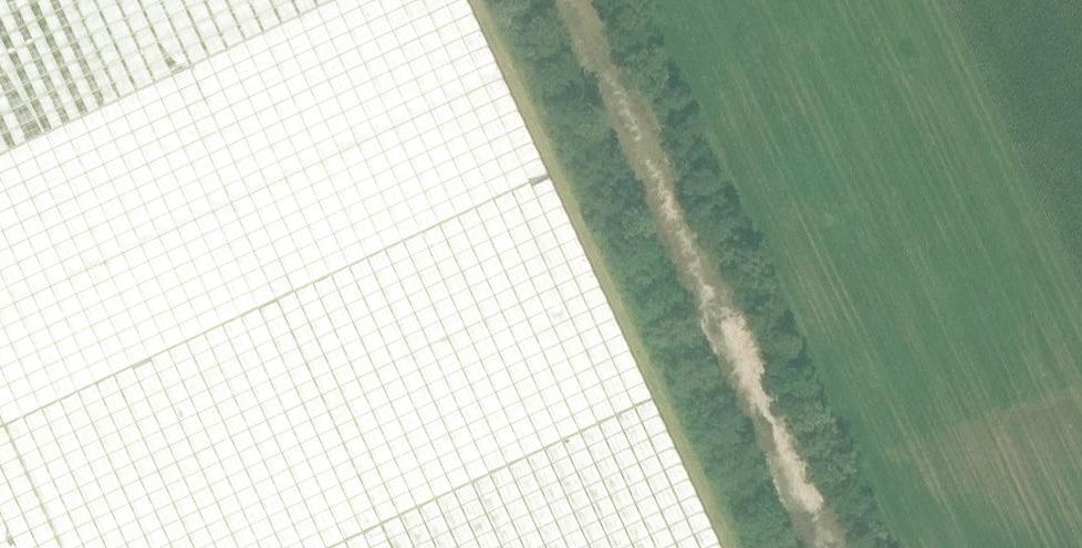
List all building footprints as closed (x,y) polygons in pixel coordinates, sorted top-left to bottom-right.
[(466,0),(0,0),(0,547),(721,547),(466,0)]
